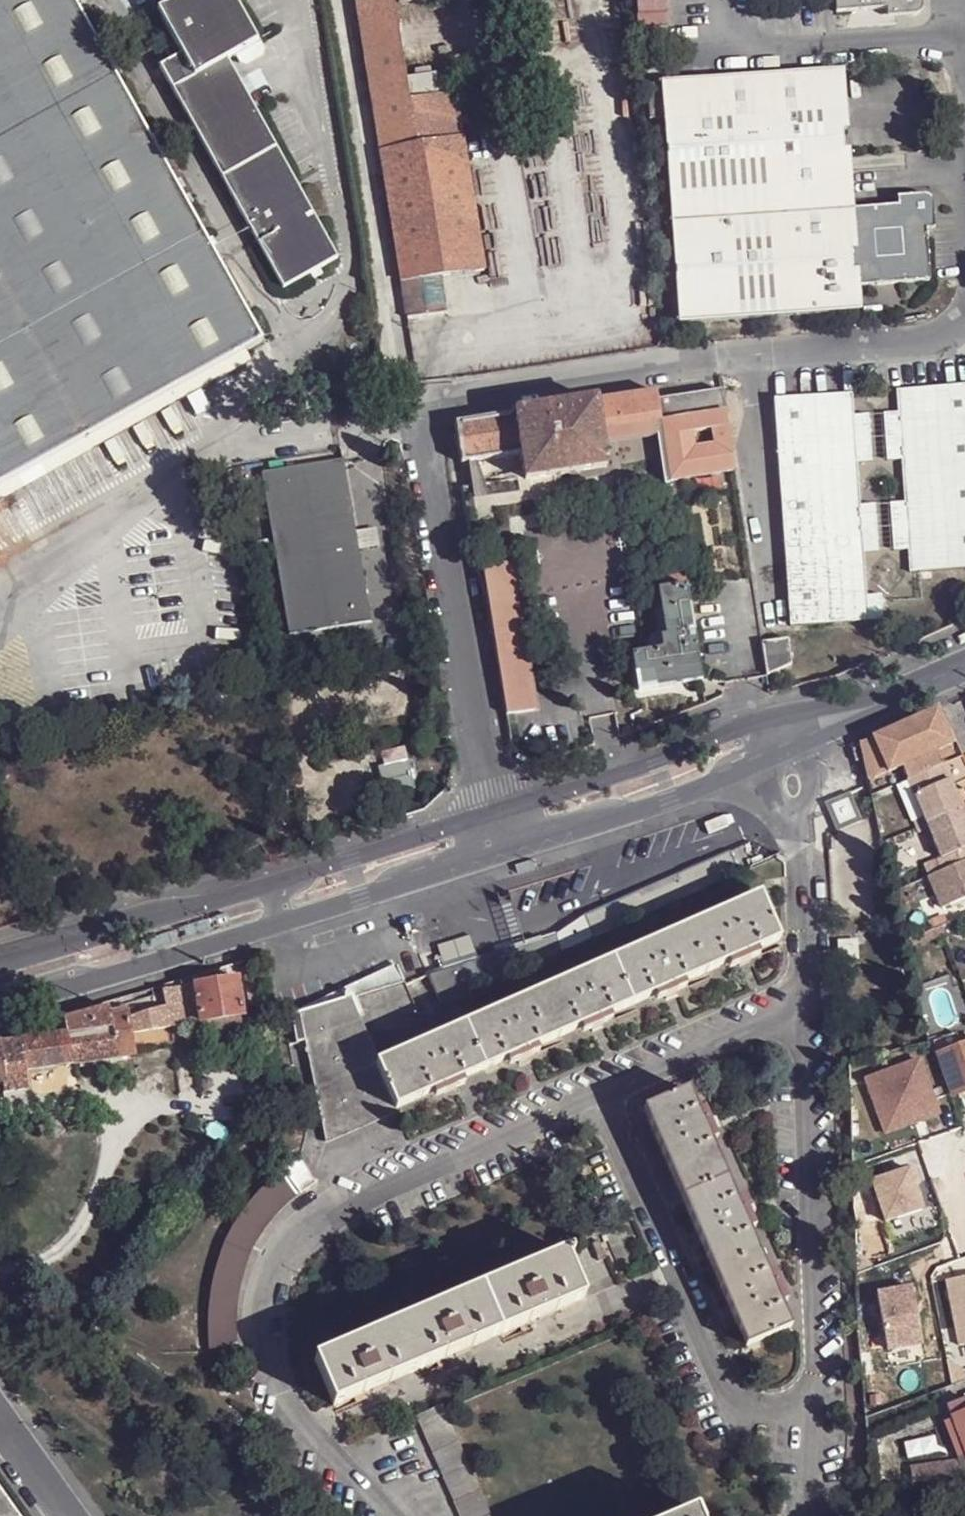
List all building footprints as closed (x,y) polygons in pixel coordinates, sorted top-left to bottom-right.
[(247,351),(264,341),(81,0),(0,0),(0,489),(247,351)] [(236,0),(177,0),(157,11),(182,56),(162,67),(284,290),(339,260),(232,64),(230,60),(256,46),(260,44),(236,0)] [(402,285),(442,278),(484,271),(456,96),(455,97),(435,99),(432,80),(408,84),(395,0),(387,0),(358,5),(402,285)] [(838,9),(838,19),(887,14),(905,13),(906,17),(911,22),(918,21),(922,17),(922,10),(917,5),(913,4),(913,0),(838,0),(838,9)] [(913,4),(917,5),(922,10),(925,0),(913,0),(913,4)] [(256,46),(230,60),(232,64),(239,67),(256,58),(258,50),(256,46)] [(435,99),(455,97),(451,77),(432,80),(435,99)] [(669,134),(684,332),(859,319),(858,296),(935,288),(931,239),(928,220),(932,220),(936,216),(937,215),(938,208),(935,204),(931,203),(924,203),(922,207),(920,209),(918,215),(903,216),(852,219),(838,220),(833,149),(846,147),(841,78),(780,83),(666,92),(666,96),(653,96),(655,131),(669,130),(669,134)] [(833,149),(838,220),(852,219),(846,147),(833,149)] [(924,203),(902,205),(903,216),(918,215),(920,209),(922,207),(924,203)] [(928,220),(931,239),(940,238),(936,216),(932,220),(928,220)] [(442,278),(402,285),(408,321),(448,315),(442,278)] [(0,489),(0,502),(252,362),(247,351),(0,489)] [(909,577),(964,573),(964,390),(897,396),(899,417),(882,418),(884,443),(885,465),(902,464),(904,487),(905,507),(890,508),(891,533),(892,554),(908,554),(909,577)] [(604,433),(661,423),(658,406),(655,393),(599,402),(604,433)] [(721,397),(658,406),(661,423),(670,483),(670,488),(734,478),(733,473),(721,397)] [(787,586),(790,630),(881,623),(880,600),(865,600),(864,580),(862,558),(877,557),(875,534),(874,509),(859,510),(858,490),(856,468),(872,467),(871,444),(869,419),(852,421),(850,399),(774,405),(777,451),(780,496),(784,541),(787,586)] [(526,480),(610,467),(604,433),(599,402),(514,416),(521,456),(526,480)] [(514,416),(455,426),(462,466),(521,456),(514,416)] [(356,532),(343,461),(262,474),(290,635),(371,622),(359,551),(356,532)] [(478,527),(479,538),(503,534),(494,492),(469,497),(478,527)] [(378,528),(356,532),(359,551),(381,547),(378,528)] [(484,568),(505,717),(538,711),(516,563),(484,568)] [(658,581),(660,594),(687,590),(685,578),(658,581)] [(687,590),(660,594),(667,639),(662,640),(664,653),(633,657),(639,691),(702,682),(687,590)] [(790,645),(763,647),(769,683),(794,670),(790,645)] [(909,782),(946,766),(964,757),(959,744),(956,745),(941,709),(859,744),(862,757),(868,783),(902,768),(909,782)] [(408,765),(378,770),(384,801),(413,795),(408,765)] [(909,782),(896,788),(911,821),(923,815),(927,825),(964,809),(964,791),(958,794),(946,766),(909,782)] [(964,863),(964,809),(927,825),(942,858),(926,865),(931,877),(964,863)] [(929,877),(942,909),(964,899),(964,863),(931,877),(929,877)] [(463,1027),(482,1072),(515,1058),(528,1052),(587,1026),(600,1022),(663,993),(674,988),(736,961),(749,955),(778,941),(759,897),(463,1027)] [(944,912),(927,919),(932,931),(941,927),(948,924),(949,924),(944,912)] [(948,924),(941,927),(945,939),(953,935),(948,924)] [(436,944),(444,969),(478,959),(469,934),(436,944)] [(856,960),(855,944),(839,944),(839,960),(856,960)] [(750,961),(749,955),(736,961),(739,968),(751,963),(750,961)] [(417,1011),(395,964),(344,987),(360,1035),(417,1011)] [(241,1016),(235,978),(194,985),(199,1023),(241,1016)] [(199,1023),(194,985),(162,990),(165,1005),(170,1028),(172,1028),(199,1023)] [(312,1077),(369,1053),(360,1035),(344,987),(300,1011),(305,1043),(312,1077)] [(677,993),(674,988),(663,993),(666,1001),(677,995),(677,993)] [(170,1028),(165,1005),(126,1015),(130,1034),(170,1028)] [(4,1092),(27,1090),(24,1071),(72,1063),(132,1053),(130,1034),(126,1015),(125,1010),(108,1015),(105,1007),(40,1027),(44,1038),(0,1044),(0,1068),(3,1085),(4,1092)] [(602,1026),(600,1022),(587,1026),(591,1033),(603,1028),(602,1026)] [(434,1040),(452,1086),(482,1072),(463,1027),(434,1040)] [(452,1086),(434,1040),(374,1065),(394,1111),(440,1091),(452,1086)] [(937,1055),(953,1097),(964,1092),(964,1044),(937,1055)] [(529,1058),(528,1052),(515,1058),(518,1065),(530,1060),(529,1058)] [(369,1053),(312,1077),(314,1090),(374,1065),(369,1053)] [(918,1062),(865,1082),(885,1136),(938,1115),(918,1062)] [(394,1111),(374,1065),(314,1090),(325,1144),(396,1114),(394,1111)] [(456,1093),(452,1086),(440,1091),(443,1098),(456,1093)] [(744,1350),(791,1330),(776,1297),(771,1284),(744,1223),(739,1211),(718,1162),(706,1136),(702,1124),(699,1118),(687,1091),(642,1111),(744,1350)] [(713,1133),(709,1121),(706,1122),(702,1124),(706,1136),(713,1133)] [(205,1351),(234,1344),(234,1341),(234,1314),(238,1289),(247,1263),(258,1240),(274,1219),(292,1200),(313,1185),(297,1160),(295,1161),(273,1178),(253,1197),(236,1219),(222,1243),(212,1268),(206,1295),(204,1323),(205,1351)] [(914,1167),(872,1182),(885,1222),(923,1208),(915,1185),(919,1183),(914,1167)] [(744,1223),(751,1220),(746,1208),(744,1209),(739,1211),(744,1223)] [(611,1276),(596,1240),(560,1255),(576,1289),(611,1276)] [(311,1365),(332,1410),(581,1301),(576,1289),(560,1255),(311,1365)] [(936,1280),(950,1345),(964,1342),(964,1274),(936,1280)] [(784,1294),(777,1282),(771,1284),(776,1297),(784,1294)] [(901,1285),(866,1293),(877,1347),(912,1340),(901,1285)] [(963,1402),(945,1408),(950,1421),(964,1415),(964,1405),(963,1402)] [(441,1409),(414,1421),(456,1515),(487,1515),(441,1409)] [(950,1421),(964,1460),(964,1415),(950,1421)] [(963,1479),(943,1455),(904,1459),(907,1487),(963,1479)] [(907,1487),(904,1459),(895,1461),(897,1488),(907,1487)] [(0,1502),(0,1515),(10,1515),(0,1502)]
